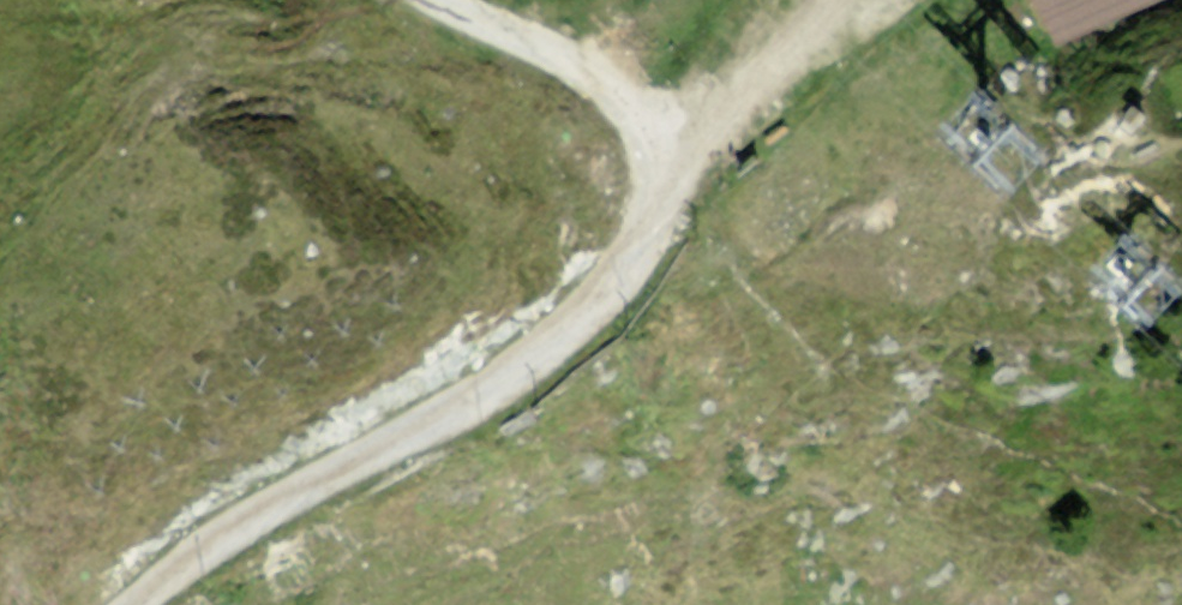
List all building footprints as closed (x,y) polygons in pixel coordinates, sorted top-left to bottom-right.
[(1089,55),(1181,10),(1181,0),(1063,0),(1089,55)]
